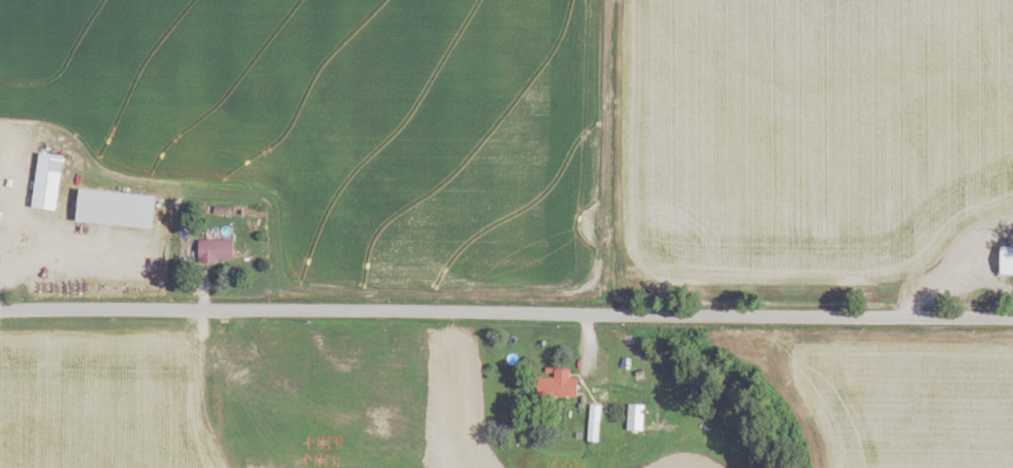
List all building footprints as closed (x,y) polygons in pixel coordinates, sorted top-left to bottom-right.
[(30,206),(55,209),(63,153),(37,150),(30,206)] [(75,221),(151,227),(154,194),(78,187),(75,221)] [(232,260),(232,238),(197,238),(197,260),(232,260)] [(1001,274),(1012,274),(1012,245),(1001,245),(1001,274)] [(576,378),(568,378),(568,368),(553,368),(553,377),(535,377),(535,395),(576,395),(576,378)] [(598,404),(587,404),(587,441),(598,441),(598,404)] [(642,404),(625,404),(625,431),(642,431),(642,404)]
